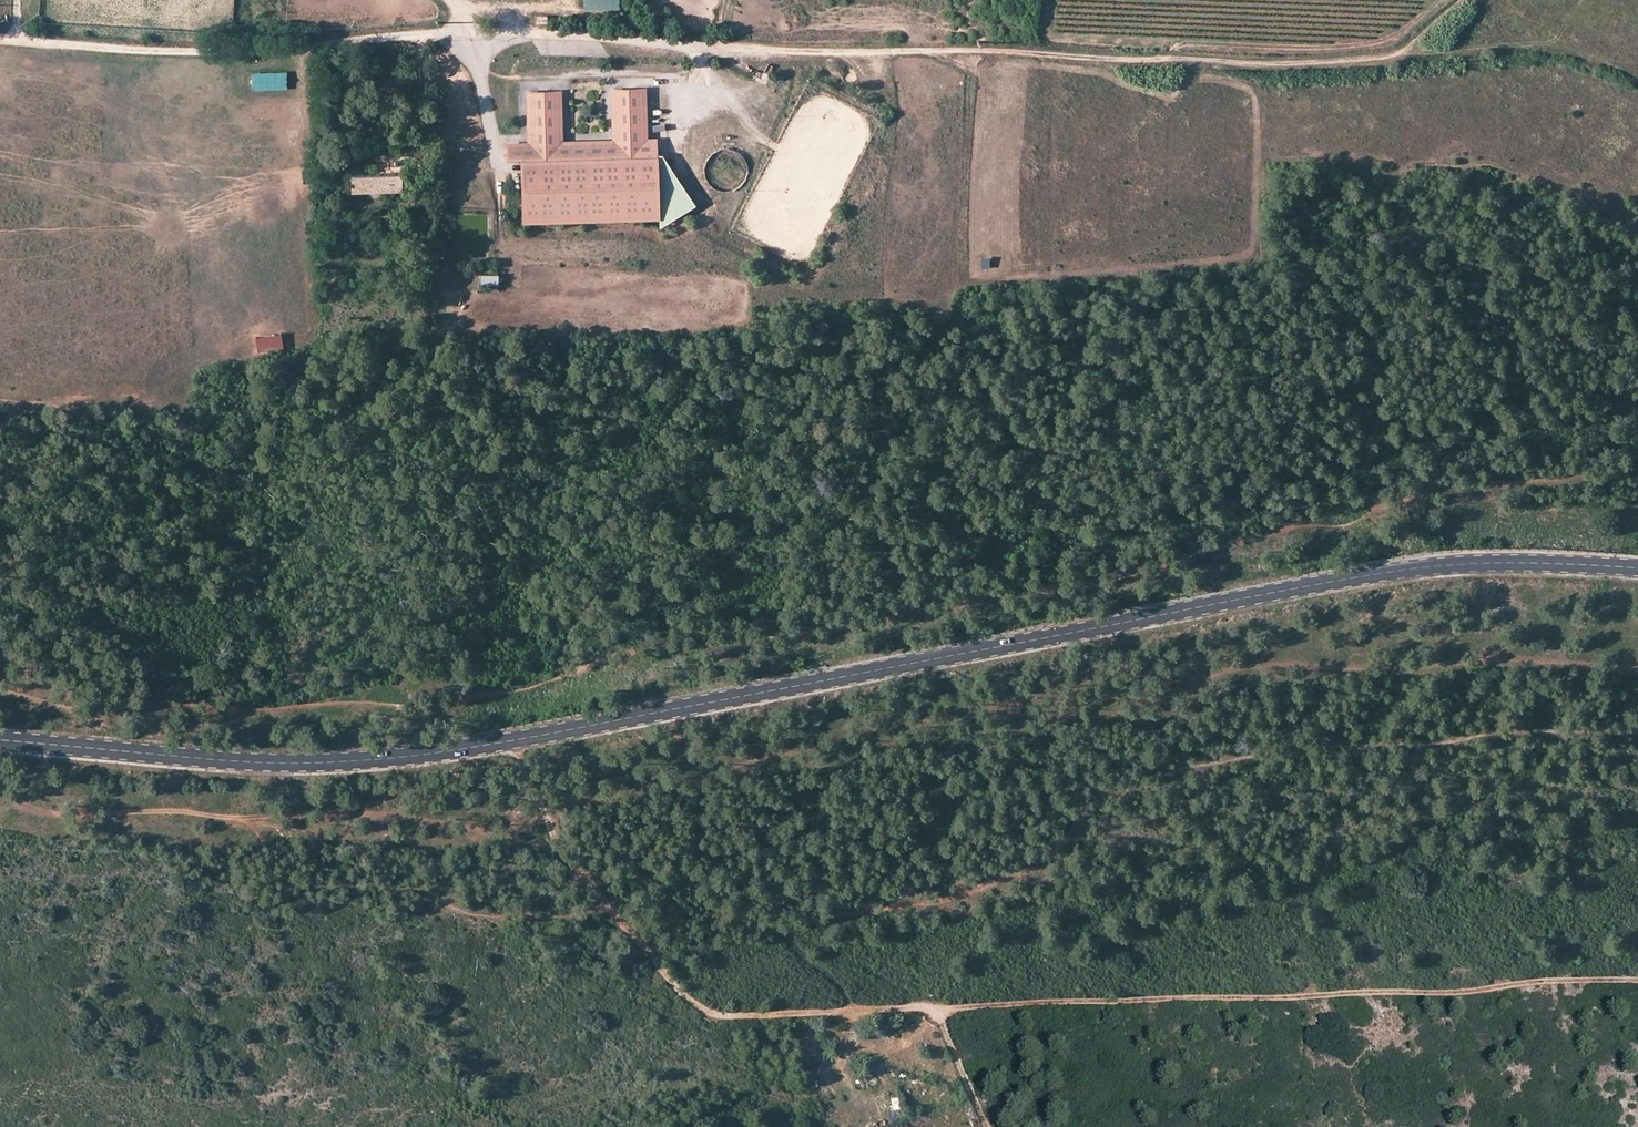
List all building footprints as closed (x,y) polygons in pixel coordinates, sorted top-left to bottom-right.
[(288,89),(287,71),(252,72),(253,91),(288,89)] [(647,142),(658,142),(658,139),(649,139),(648,86),(615,87),(615,141),(562,142),(560,89),(543,90),(543,93),(558,92),(559,151),(619,149),(617,90),(645,89),(647,142)] [(543,93),(545,219),(663,216),(663,225),(678,215),(678,193),(673,193),(673,183),(675,181),(672,174),(659,175),(659,154),(658,142),(647,142),(645,89),(617,90),(619,149),(559,151),(558,92),(543,93)] [(530,93),(543,93),(543,90),(527,90),(528,143),(507,144),(507,147),(531,146),(530,93)] [(545,219),(543,93),(530,93),(531,146),(507,147),(508,161),(522,161),(523,220),(545,219)] [(678,193),(678,215),(696,203),(665,154),(659,154),(659,175),(672,174),(675,181),(673,183),(673,193),(678,193)] [(402,189),(402,172),(350,173),(351,190),(402,189)] [(499,285),(499,274),(481,273),(481,285),(499,285)] [(258,352),(283,346),(279,331),(254,337),(258,352)] [(912,1090),(902,1092),(903,1101),(913,1099),(912,1090)] [(883,1110),(873,1112),(876,1126),(885,1125),(883,1110)] [(868,1113),(858,1116),(861,1125),(871,1122),(868,1113)]
